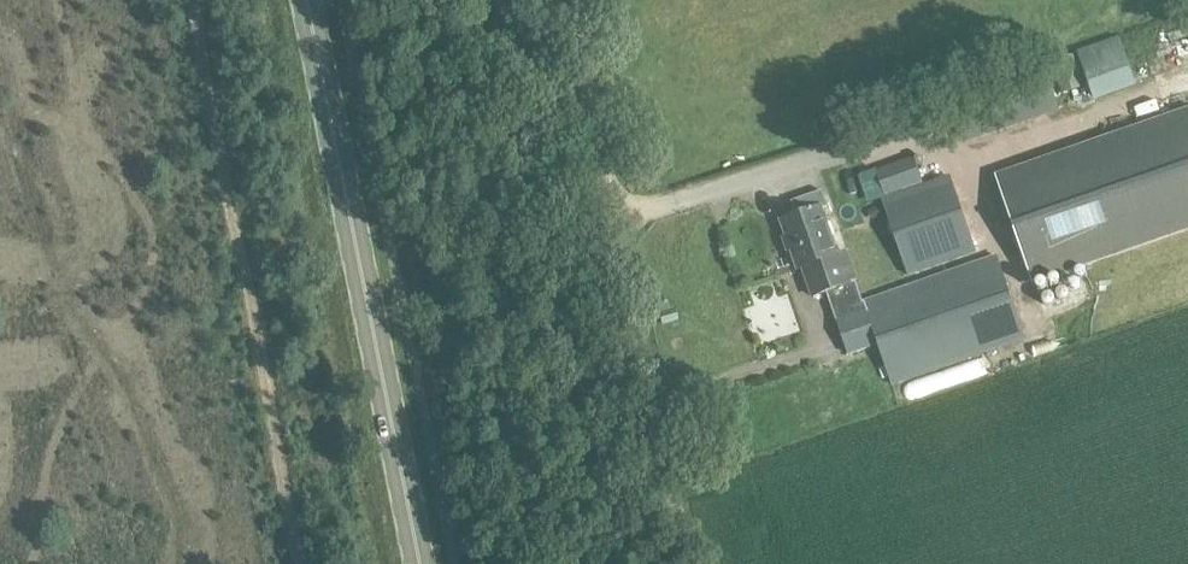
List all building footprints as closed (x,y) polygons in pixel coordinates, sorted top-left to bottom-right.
[(1048,73),(958,105),(970,141),(1060,111),(1048,73)] [(1076,120),(1101,117),(1098,103),(1074,107),(1076,120)] [(997,178),(1035,285),(1094,265),(1097,264),(1187,231),(1187,111),(997,178)] [(914,158),(878,171),(885,196),(924,183),(914,158)] [(885,196),(880,198),(908,276),(978,252),(952,174),(924,183),(885,196)] [(802,215),(783,222),(799,268),(803,267),(813,296),(826,292),(841,287),(854,282),(853,279),(844,282),(836,256),(836,255),(821,211),(828,209),(822,191),(797,199),(802,215)] [(995,255),(862,302),(876,344),(879,352),(884,367),(889,381),(890,385),(891,385),(1025,339),(995,255)] [(851,315),(836,320),(848,354),(876,344),(862,302),(861,302),(854,282),(841,287),(851,315)]
